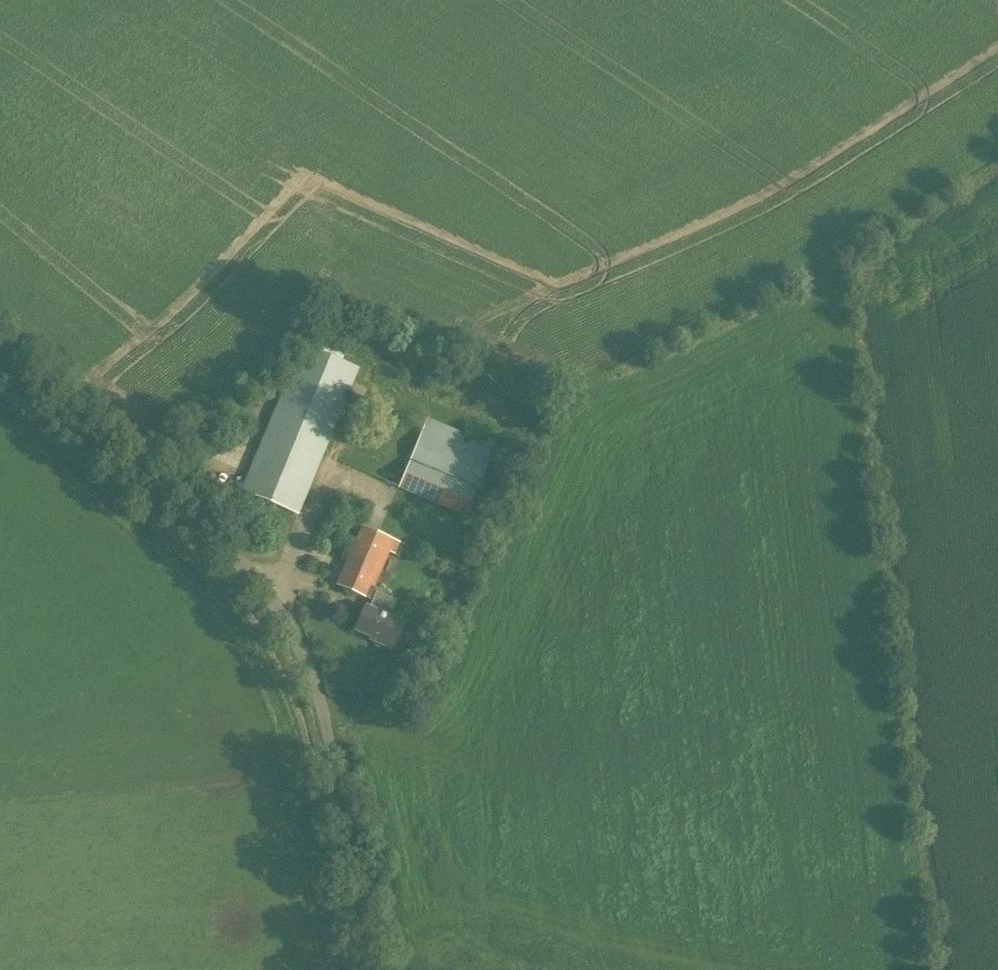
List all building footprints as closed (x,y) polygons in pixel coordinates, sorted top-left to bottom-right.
[(299,516),(359,369),(301,345),(241,492),(299,516)] [(466,518),(494,447),(428,419),(399,489),(466,518)] [(374,599),(370,609),(388,617),(395,601),(380,595),(382,591),(369,585),(389,538),(363,527),(338,585),(364,596),(364,595),(374,599)] [(403,623),(388,617),(370,609),(365,607),(355,630),(376,639),(375,642),(392,649),(403,623)]
